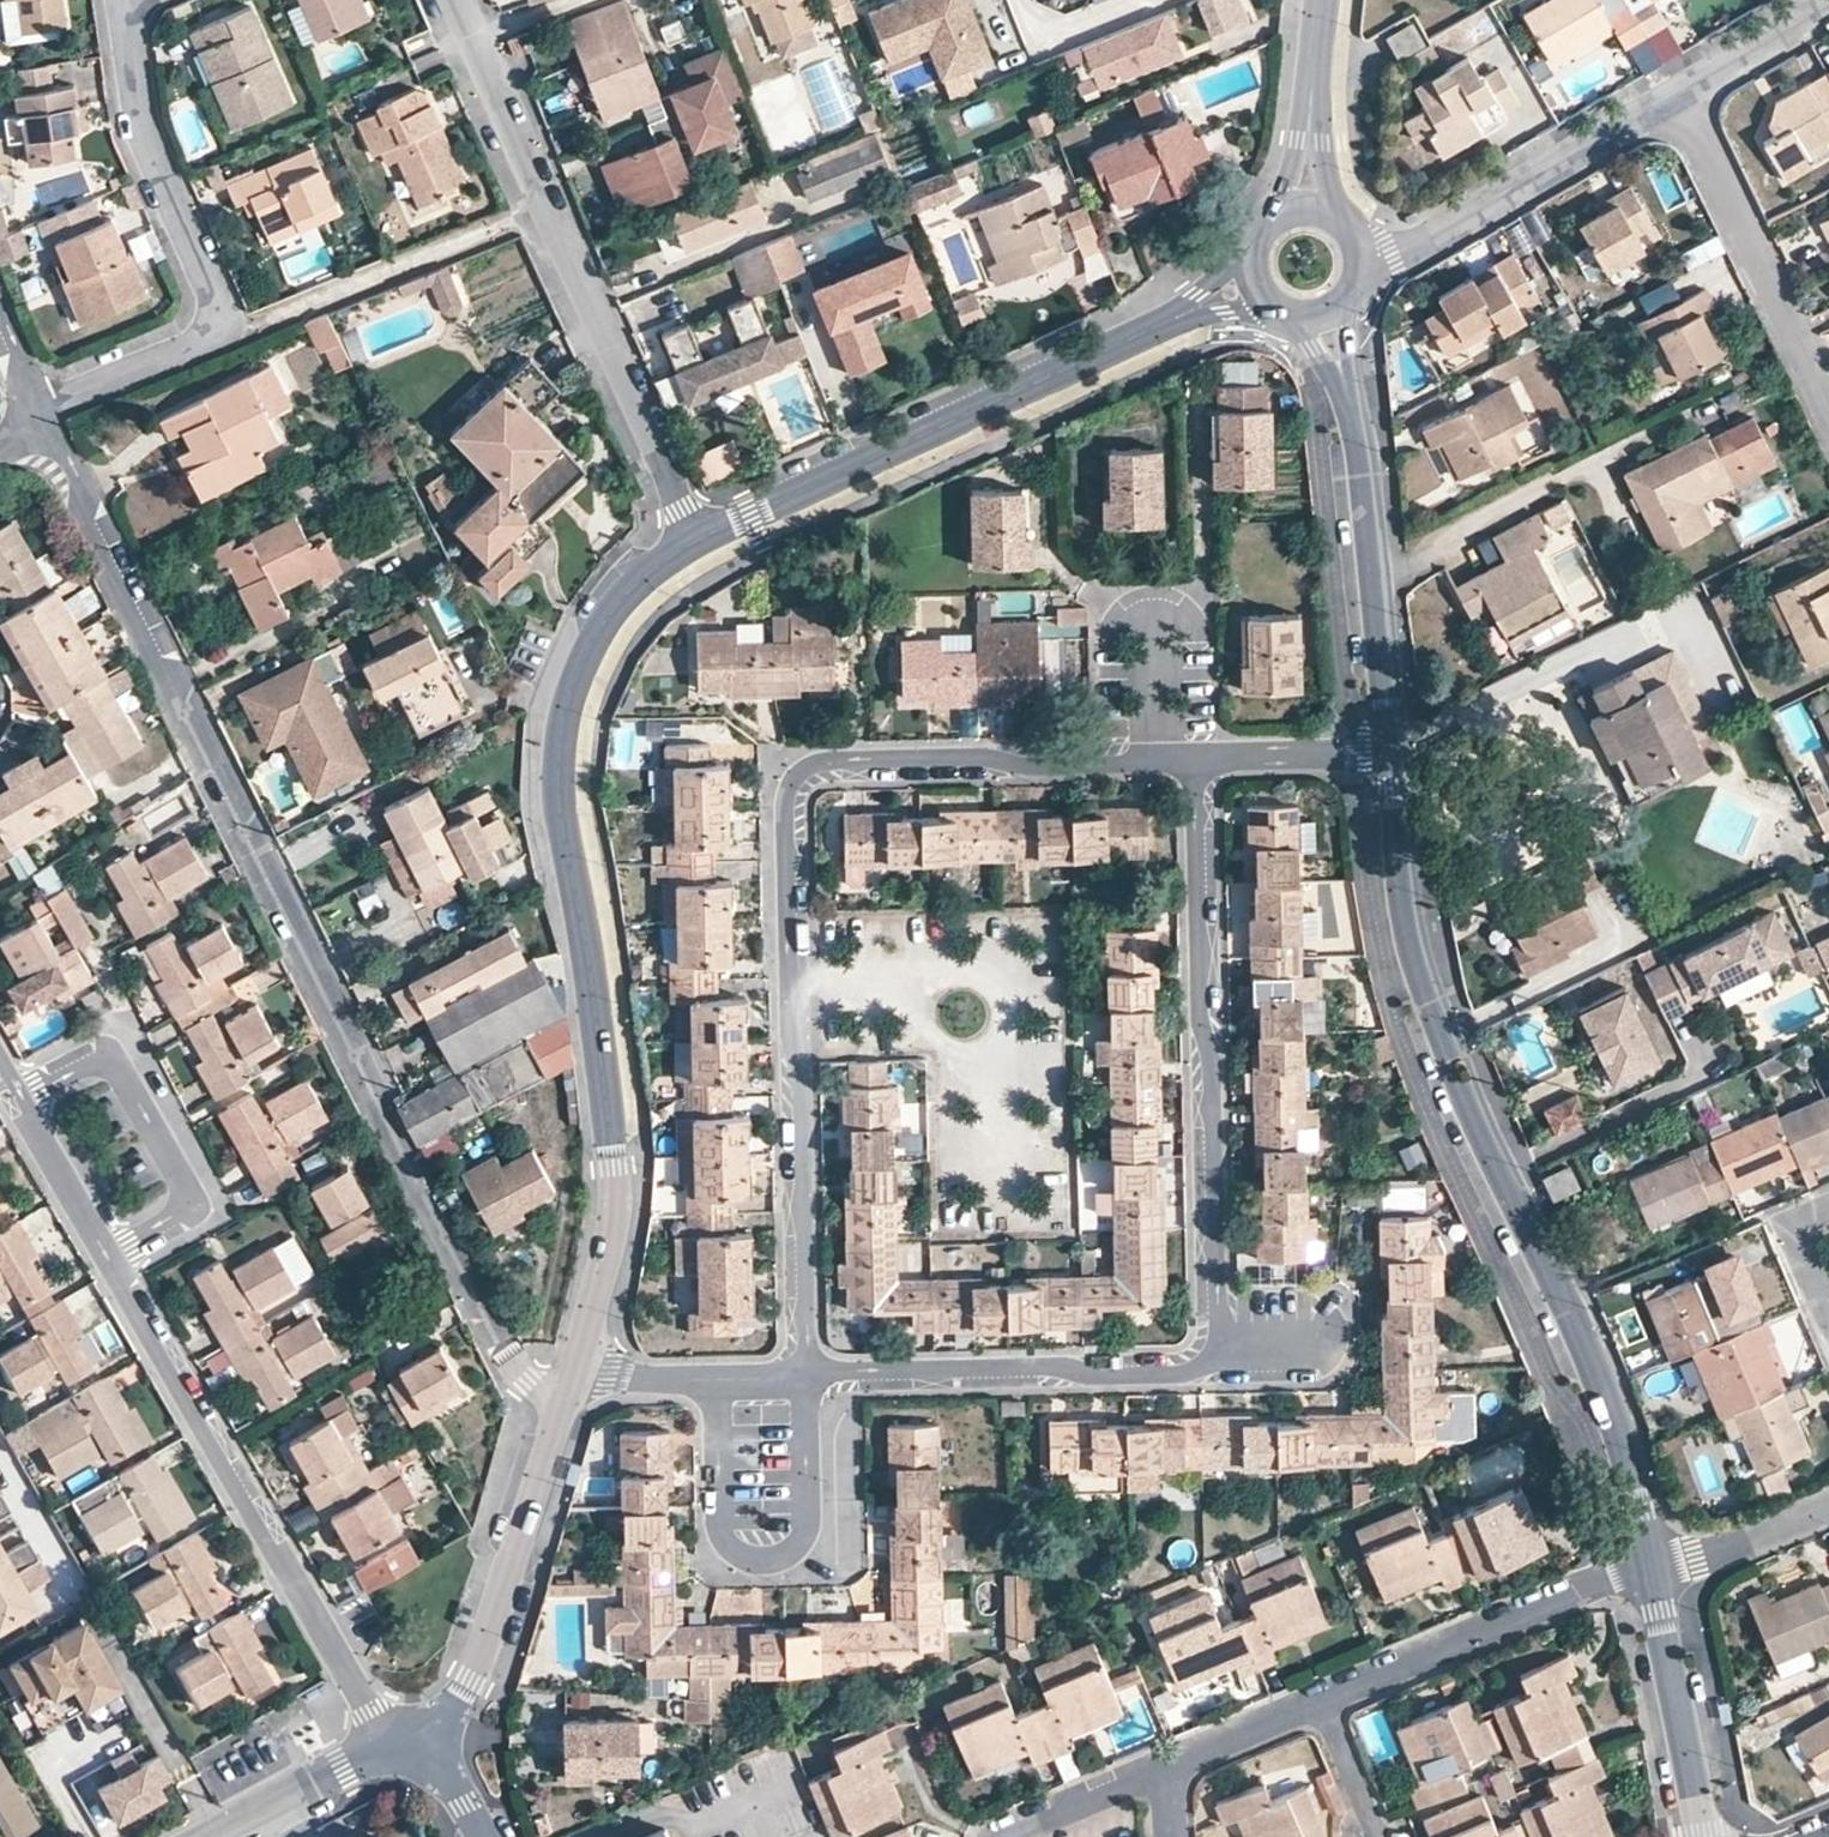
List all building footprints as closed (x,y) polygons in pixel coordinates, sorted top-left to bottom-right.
[(10,29),(19,28),(16,0),(7,0),(10,29)] [(19,28),(62,22),(59,0),(16,0),(19,28)] [(317,43),(357,26),(345,0),(298,0),(317,43)] [(357,26),(367,21),(357,0),(345,0),(357,26)] [(603,116),(659,95),(622,0),(615,0),(566,20),(603,116)] [(753,13),(758,11),(754,0),(748,0),(753,13)] [(758,11),(769,39),(811,23),(802,0),(754,0),(758,11)] [(890,59),(931,43),(950,35),(963,67),(971,64),(994,55),(972,0),(897,0),(871,10),(890,59)] [(1197,1),(1210,35),(1244,21),(1236,0),(1199,0),(1197,1)] [(1549,63),(1610,27),(1623,49),(1644,36),(1623,0),(1547,0),(1522,15),(1549,63)] [(1644,36),(1664,25),(1652,2),(1656,0),(1623,0),(1644,36)] [(209,81),(228,127),(291,104),(251,8),(190,33),(197,50),(206,47),(218,77),(209,81)] [(304,48),(316,43),(301,10),(290,15),(304,48)] [(1177,56),(1161,15),(1078,48),(1089,78),(1094,89),(1177,56)] [(659,24),(666,43),(685,35),(678,17),(659,24)] [(1430,37),(1438,60),(1498,40),(1490,17),(1430,37)] [(1385,35),(1397,59),(1422,44),(1410,21),(1385,35)] [(950,35),(931,43),(943,75),(963,67),(950,35)] [(747,92),(728,45),(685,62),(693,81),(659,95),(667,114),(649,121),(657,141),(675,134),(681,150),(737,127),(727,100),(747,92)] [(197,50),(209,81),(218,77),(206,47),(197,50)] [(1068,71),(1084,64),(1078,48),(1061,55),(1068,71)] [(1416,116),(1440,158),(1480,134),(1471,117),(1495,102),(1502,114),(1519,104),(1496,67),(1478,76),(1466,55),(1413,87),(1424,108),(1416,116)] [(963,67),(943,75),(950,91),(977,80),(971,64),(963,67)] [(18,84),(51,83),(50,69),(18,70),(18,84)] [(1785,180),(1812,165),(1808,159),(1826,148),(1822,140),(1828,136),(1828,79),(1824,71),(1773,101),(1767,121),(1774,136),(1764,143),(1785,180)] [(1094,89),(1089,78),(1073,84),(1078,96),(1094,89)] [(19,139),(22,162),(70,156),(67,132),(75,130),(72,105),(74,105),(71,83),(9,91),(12,111),(1,113),(4,140),(19,139)] [(396,162),(417,209),(457,192),(455,186),(465,181),(427,93),(412,90),(373,107),(376,113),(355,123),(371,157),(380,153),(387,167),(396,162)] [(996,100),(961,110),(967,130),(1002,120),(996,100)] [(1502,114),(1495,102),(1471,117),(1480,134),(1505,119),(1502,114)] [(1029,121),(1038,140),(1055,131),(1045,113),(1029,121)] [(1089,154),(1100,182),(1107,179),(1116,202),(1145,191),(1147,199),(1195,179),(1187,158),(1179,138),(1189,134),(1182,116),(1089,154)] [(1189,134),(1179,138),(1187,158),(1205,151),(1196,131),(1189,134)] [(681,150),(675,134),(657,141),(623,154),(641,199),(692,179),(681,150)] [(886,166),(876,139),(855,147),(856,150),(799,173),(808,197),(865,174),(886,166)] [(256,217),(264,234),(292,222),(296,232),(337,214),(310,151),(225,189),(234,209),(241,206),(250,202),(256,217)] [(641,199),(623,154),(606,161),(624,206),(641,199)] [(962,192),(953,169),(946,172),(908,187),(917,209),(962,192)] [(670,208),(682,240),(707,230),(710,237),(762,216),(747,178),(670,208)] [(1107,179),(1100,182),(1109,203),(1112,208),(1114,211),(1117,213),(1121,215),(1125,216),(1150,205),(1147,199),(1145,191),(1116,202),(1107,179)] [(980,210),(999,259),(1005,257),(1013,276),(1067,254),(1054,219),(1041,185),(980,210)] [(1579,225),(1604,270),(1641,247),(1634,234),(1651,225),(1628,186),(1612,196),(1616,203),(1601,212),(1579,225)] [(1612,196),(1598,204),(1601,212),(1616,203),(1612,196)] [(73,275),(87,317),(140,300),(124,254),(121,255),(109,220),(100,223),(92,200),(35,218),(43,242),(52,239),(59,259),(65,278),(73,275)] [(241,206),(248,220),(256,217),(250,202),(241,206)] [(1078,239),(1083,254),(1102,246),(1087,207),(1068,214),(1078,239)] [(1078,239),(1068,214),(1054,219),(1064,244),(1078,239)] [(1819,224),(1828,242),(1828,219),(1819,224)] [(264,234),(268,244),(296,232),(292,222),(264,234)] [(0,230),(0,257),(26,248),(20,224),(0,230)] [(707,230),(682,240),(686,248),(710,237),(707,230)] [(767,244),(780,279),(803,270),(789,235),(767,244)] [(767,244),(735,257),(746,283),(758,286),(780,279),(767,244)] [(818,290),(845,357),(849,360),(853,363),(858,366),(864,366),(870,364),(873,361),(877,357),(879,352),(879,349),(878,343),(866,311),(899,299),(901,301),(905,305),(910,306),(914,305),(919,302),(921,298),(923,295),(923,290),(922,286),(909,254),(818,290)] [(1425,320),(1444,354),(1496,324),(1501,330),(1522,317),(1518,309),(1536,299),(1512,255),(1492,266),(1496,273),(1475,286),(1471,280),(1437,299),(1443,311),(1425,320)] [(999,259),(987,264),(994,283),(1013,276),(1005,257),(999,259)] [(400,284),(404,295),(431,284),(442,307),(444,310),(447,313),(451,314),(455,314),(458,312),(461,309),(462,305),(462,301),(462,298),(447,265),(400,284)] [(57,281),(71,322),(87,317),(73,275),(65,278),(57,281)] [(975,291),(953,300),(957,311),(980,302),(975,291)] [(1640,340),(1661,383),(1716,356),(1710,341),(1720,336),(1698,293),(1660,311),(1668,327),(1640,340)] [(662,334),(682,383),(692,379),(699,397),(781,363),(809,351),(800,330),(773,342),(771,340),(775,339),(771,330),(768,331),(754,296),(728,307),(743,342),(703,358),(688,323),(662,334)] [(957,311),(963,324),(984,314),(980,302),(957,311)] [(341,341),(327,314),(306,323),(320,352),(325,349),(341,341)] [(1720,336),(1710,341),(1716,356),(1727,351),(1720,336)] [(325,349),(336,370),(352,364),(341,341),(325,349)] [(578,428),(571,420),(554,436),(531,411),(556,389),(530,361),(454,431),(501,482),(477,505),(454,526),(475,548),(479,544),(491,556),(487,560),(475,571),(495,591),(528,559),(507,536),(533,511),(581,465),(573,458),(579,453),(567,439),(578,428)] [(188,468),(201,496),(265,465),(257,448),(278,437),(267,415),(288,404),(270,365),(161,419),(170,437),(183,430),(192,447),(199,462),(188,468)] [(665,410),(682,404),(674,377),(657,383),(665,410)] [(692,379),(682,383),(690,401),(699,397),(692,379)] [(1213,434),(1214,483),(1271,482),(1269,407),(1264,407),(1263,384),(1219,385),(1220,434),(1213,434)] [(1443,442),(1459,476),(1490,461),(1492,465),(1514,454),(1503,431),(1525,420),(1508,386),(1423,428),(1432,446),(1443,442)] [(1625,474),(1663,551),(1702,530),(1687,498),(1753,466),(1770,457),(1752,418),(1707,439),(1704,433),(1625,474)] [(740,442),(736,434),(696,453),(708,480),(740,467),(740,442)] [(192,447),(177,455),(184,470),(188,468),(199,462),(192,447)] [(1105,496),(1105,523),(1160,521),(1159,448),(1111,450),(1112,496),(1105,496)] [(89,458),(91,461),(97,462),(104,463),(109,461),(104,450),(89,458)] [(1753,466),(1687,498),(1702,530),(1710,527),(1700,503),(1757,474),(1753,466)] [(429,490),(444,514),(461,503),(443,474),(428,483),(432,489),(429,490)] [(972,490),(974,564),(1030,563),(1030,536),(1023,536),(1022,488),(972,490)] [(1558,493),(1538,506),(1551,526),(1571,513),(1558,493)] [(533,511),(507,536),(524,554),(550,530),(533,511)] [(240,585),(260,626),(288,612),(276,588),(311,571),(316,581),(340,569),(325,538),(311,545),(296,516),(233,548),(249,581),(240,585)] [(1489,605),(1509,643),(1565,614),(1531,546),(1547,538),(1535,516),(1492,538),(1504,560),(1454,585),(1468,615),(1489,605)] [(20,607),(33,599),(51,588),(11,519),(0,526),(0,574),(20,607)] [(228,540),(210,549),(221,572),(231,568),(240,585),(249,581),(233,548),(228,540)] [(491,556),(479,544),(475,548),(487,560),(491,556)] [(1811,664),(1828,655),(1828,564),(1775,591),(1811,664)] [(0,574),(0,594),(10,613),(20,607),(0,574)] [(15,644),(25,662),(81,630),(55,586),(51,588),(33,599),(20,607),(10,613),(25,639),(15,644)] [(93,588),(67,598),(76,620),(102,610),(93,588)] [(1709,597),(1723,623),(1738,615),(1725,589),(1709,597)] [(370,631),(380,654),(427,630),(416,608),(370,631)] [(789,608),(789,614),(790,614),(789,641),(764,641),(764,693),(800,693),(801,684),(833,683),(833,608),(789,608)] [(1087,627),(1087,609),(1056,609),(1056,627),(1087,627)] [(789,614),(763,615),(763,620),(764,641),(789,641),(790,614),(789,614)] [(1243,663),(1243,691),(1297,691),(1297,615),(1250,615),(1250,663),(1243,663)] [(763,620),(697,621),(698,632),(736,632),(736,641),(764,641),(763,620)] [(974,649),(975,702),(1006,701),(1006,694),(1037,693),(1036,622),(992,623),(993,649),(974,649)] [(992,623),(974,623),(974,633),(974,649),(993,649),(992,623)] [(45,673),(59,699),(70,693),(106,672),(81,630),(25,662),(35,679),(45,673)] [(395,684),(420,732),(467,707),(427,630),(380,654),(364,662),(380,692),(395,684)] [(698,632),(698,687),(729,686),(729,693),(764,693),(764,641),(736,641),(736,632),(698,632)] [(974,633),(941,633),(942,639),(941,650),(974,649),(974,633)] [(901,640),(902,696),(934,696),(934,702),(975,702),(974,649),(941,650),(942,639),(901,640)] [(343,642),(332,647),(345,673),(356,668),(343,642)] [(369,766),(327,682),(345,673),(332,647),(292,667),(287,684),(275,689),(269,678),(249,688),(245,700),(258,724),(280,712),(308,722),(316,738),(293,749),(315,792),(369,766)] [(287,684),(292,667),(269,678),(275,689),(287,684)] [(1593,688),(1603,710),(1590,717),(1601,737),(1615,729),(1640,780),(1675,762),(1682,776),(1704,765),(1695,746),(1690,737),(1663,681),(1641,692),(1629,670),(1593,688)] [(70,750),(86,776),(142,744),(101,675),(70,693),(90,728),(65,742),(70,750)] [(1593,688),(1580,694),(1590,717),(1603,710),(1593,688)] [(70,693),(59,699),(81,732),(90,728),(70,693)] [(308,722),(280,712),(258,724),(269,746),(287,736),(293,749),(316,738),(308,722)] [(1615,729),(1601,737),(1631,801),(1682,776),(1675,762),(1640,780),(1615,729)] [(1690,737),(1695,746),(1704,763),(1719,756),(1707,729),(1690,737)] [(675,766),(676,804),(727,803),(726,782),(729,782),(729,763),(711,764),(711,743),(665,745),(666,766),(675,766)] [(19,762),(53,819),(96,794),(86,776),(70,750),(46,764),(37,751),(19,762)] [(10,844),(53,819),(19,762),(2,772),(9,783),(0,788),(0,827),(10,844)] [(676,804),(675,766),(666,766),(657,766),(658,805),(676,804)] [(160,772),(128,785),(136,802),(167,789),(160,772)] [(1828,835),(1828,802),(1826,803),(1815,779),(1804,785),(1828,835)] [(397,830),(426,885),(447,874),(466,864),(472,874),(497,861),(472,812),(446,825),(427,788),(386,809),(397,830)] [(653,845),(653,863),(714,862),(714,842),(731,842),(730,822),(727,822),(727,803),(676,804),(676,841),(668,841),(668,845),(653,845)] [(1257,861),(1257,881),(1299,880),(1299,849),(1298,820),(1297,804),(1249,806),(1250,845),(1256,845),(1257,861)] [(1070,815),(1071,857),(1107,856),(1108,849),(1128,849),(1128,856),(1146,856),(1145,807),(1107,808),(1107,815),(1090,815),(1070,815)] [(995,811),(997,859),(1015,858),(1014,867),(1038,866),(1038,859),(1071,857),(1070,815),(1051,816),(1036,817),(1036,809),(995,811)] [(921,819),(921,861),(997,859),(995,811),(955,812),(955,818),(939,819),(921,819)] [(921,819),(900,820),(886,820),(885,813),(844,814),(844,862),(864,861),(864,855),(885,854),(886,861),(921,861),(921,819)] [(136,819),(126,825),(130,832),(141,827),(136,819)] [(1317,849),(1316,820),(1298,820),(1299,849),(1317,849)] [(15,853),(10,844),(0,827),(0,862),(15,853)] [(418,889),(426,885),(397,830),(378,840),(406,895),(418,889)] [(126,918),(136,935),(178,911),(168,894),(206,872),(185,835),(136,863),(128,850),(107,862),(125,894),(136,912),(126,918)] [(1600,877),(1587,849),(1562,861),(1569,876),(1540,890),(1543,895),(1531,901),(1528,896),(1501,909),(1518,942),(1509,946),(1523,974),(1569,952),(1566,946),(1599,929),(1578,888),(1600,877)] [(663,881),(678,880),(678,920),(728,920),(728,901),(732,900),(731,880),(714,881),(714,862),(653,863),(654,881),(663,881)] [(426,885),(418,889),(427,906),(456,891),(447,874),(426,885)] [(678,920),(678,880),(663,881),(664,920),(678,920)] [(1251,916),(1252,957),(1300,956),(1300,939),(1299,911),(1299,880),(1257,881),(1258,900),(1258,916),(1251,916)] [(59,918),(73,943),(89,934),(63,888),(46,897),(59,918)] [(1540,890),(1528,896),(1531,901),(1543,895),(1540,890)] [(125,894),(115,899),(126,918),(136,912),(125,894)] [(1317,911),(1299,911),(1300,939),(1318,938),(1317,911)] [(1791,955),(1771,914),(1644,977),(1664,1018),(1688,1005),(1686,999),(1765,960),(1768,966),(1791,955)] [(9,981),(22,1005),(54,987),(71,977),(77,987),(93,978),(73,943),(59,918),(43,928),(37,916),(1,935),(18,966),(30,959),(34,967),(9,981)] [(671,960),(672,980),(716,979),(716,960),(734,960),(733,938),(728,938),(728,920),(678,920),(679,960),(671,960)] [(166,999),(175,1016),(218,991),(209,973),(239,955),(220,921),(178,945),(171,931),(146,945),(163,975),(174,995),(166,999)] [(1110,971),(1111,1005),(1152,1004),(1151,990),(1151,969),(1157,969),(1156,928),(1109,929),(1110,948),(1098,948),(1099,971),(1110,971)] [(427,1013),(459,1074),(495,1053),(499,1050),(467,990),(525,960),(509,930),(411,982),(427,1013)] [(1828,967),(1828,932),(1815,939),(1828,967)] [(1819,974),(1806,948),(1795,953),(1807,979),(1819,974)] [(495,1053),(515,1090),(562,1065),(574,1058),(565,1014),(533,956),(525,960),(467,990),(499,1050),(495,1053)] [(1260,1011),(1260,1032),(1302,1030),(1301,999),(1317,999),(1316,972),(1301,973),(1300,956),(1252,957),(1253,997),(1260,996),(1260,1011)] [(163,975),(155,980),(166,999),(174,995),(163,975)] [(71,977),(54,987),(59,996),(77,987),(71,977)] [(690,999),(691,1039),(743,1038),(742,1019),(746,1019),(746,997),(716,998),(716,979),(672,980),(672,1000),(690,999)] [(411,982),(392,991),(409,1023),(427,1013),(411,982)] [(218,991),(175,1016),(181,1027),(187,1024),(211,1010),(233,997),(227,986),(218,991)] [(1597,1032),(1618,1073),(1654,1056),(1623,989),(1580,1009),(1592,1033),(1593,1034),(1597,1032)] [(205,1080),(214,1096),(258,1070),(260,1069),(252,1052),(275,1039),(256,1003),(219,1024),(211,1010),(187,1024),(214,1075),(205,1080)] [(1112,1061),(1112,1080),(1160,1079),(1159,1041),(1152,1041),(1152,1023),(1152,1004),(1111,1005),(1112,1042),(1119,1042),(1119,1061),(1112,1061)] [(1255,1066),(1256,1107),(1303,1107),(1303,1083),(1296,1083),(1295,1066),(1303,1065),(1302,1030),(1260,1032),(1261,1053),(1261,1066),(1255,1066)] [(1618,1073),(1597,1032),(1593,1034),(1592,1033),(1586,1036),(1607,1079),(1618,1073)] [(685,1078),(686,1097),(730,1096),(730,1076),(748,1076),(747,1055),(743,1055),(743,1038),(691,1039),(674,1040),(675,1078),(685,1078)] [(395,1097),(418,1143),(515,1090),(495,1053),(459,1074),(408,1101),(404,1093),(395,1097)] [(204,1056),(195,1061),(205,1080),(214,1075),(204,1056)] [(288,1069),(282,1057),(260,1069),(258,1070),(266,1082),(288,1069)] [(562,1065),(568,1119),(581,1118),(574,1058),(562,1065)] [(885,1086),(884,1061),(850,1062),(851,1087),(885,1086)] [(227,1104),(245,1136),(255,1154),(246,1159),(256,1176),(288,1158),(278,1139),(285,1136),(286,1137),(326,1115),(306,1078),(266,1100),(273,1112),(264,1117),(250,1092),(227,1104)] [(1112,1080),(1114,1156),(1154,1155),(1154,1137),(1154,1121),(1161,1121),(1160,1079),(1112,1080)] [(852,1144),(852,1162),(893,1161),(892,1128),(898,1127),(897,1103),(891,1103),(891,1086),(885,1086),(851,1087),(843,1087),(844,1125),(851,1125),(852,1144)] [(1555,1134),(1587,1118),(1576,1095),(1544,1111),(1555,1134)] [(695,1153),(695,1154),(745,1153),(746,1135),(749,1135),(748,1114),(730,1115),(730,1096),(686,1097),(686,1116),(694,1116),(695,1153)] [(1777,1119),(1796,1162),(1808,1190),(1821,1185),(1814,1167),(1809,1156),(1828,1148),(1828,1097),(1777,1119)] [(1303,1107),(1256,1107),(1257,1146),(1263,1146),(1263,1162),(1264,1183),(1305,1182),(1304,1150),(1316,1149),(1316,1126),(1318,1126),(1318,1107),(1303,1107)] [(1729,1190),(1730,1193),(1748,1186),(1747,1182),(1796,1162),(1777,1119),(1775,1113),(1708,1141),(1715,1158),(1729,1190)] [(695,1153),(694,1116),(686,1116),(676,1116),(677,1153),(695,1153)] [(851,1125),(844,1125),(844,1144),(852,1144),(851,1125)] [(1415,1135),(1397,1143),(1405,1161),(1422,1153),(1415,1135)] [(245,1136),(235,1141),(246,1159),(255,1154),(245,1136)] [(1708,1141),(1687,1150),(1689,1155),(1694,1167),(1715,1158),(1708,1141)] [(1809,1156),(1814,1167),(1828,1161),(1828,1148),(1809,1156)] [(462,1173),(491,1228),(523,1211),(521,1206),(551,1191),(531,1152),(500,1167),(495,1156),(462,1173)] [(687,1182),(688,1213),(732,1212),(733,1193),(750,1193),(750,1173),(746,1173),(745,1153),(695,1154),(695,1156),(677,1157),(678,1183),(687,1182)] [(1115,1212),(1115,1231),(1163,1229),(1163,1191),(1155,1191),(1155,1173),(1154,1155),(1114,1156),(1114,1192),(1098,1192),(1099,1212),(1115,1212)] [(1629,1181),(1647,1225),(1729,1190),(1715,1158),(1694,1167),(1689,1155),(1629,1181)] [(256,1176),(265,1193),(298,1175),(288,1158),(256,1176)] [(845,1196),(846,1238),(895,1236),(894,1218),(899,1218),(899,1198),(894,1199),(893,1161),(852,1162),(853,1185),(853,1196),(845,1196)] [(321,1234),(334,1258),(364,1241),(368,1250),(388,1238),(369,1204),(365,1206),(362,1200),(365,1198),(347,1165),(312,1184),(332,1219),(342,1213),(346,1220),(321,1234)] [(1544,1177),(1552,1195),(1572,1187),(1564,1169),(1544,1177)] [(1306,1216),(1305,1182),(1264,1183),(1264,1202),(1264,1217),(1259,1217),(1259,1241),(1269,1240),(1270,1258),(1307,1257),(1306,1238),(1316,1237),(1316,1216),(1306,1216)] [(732,1212),(688,1213),(688,1234),(675,1235),(677,1273),(699,1272),(748,1271),(748,1252),(751,1252),(751,1232),(733,1233),(732,1212)] [(1388,1273),(1388,1294),(1429,1293),(1428,1257),(1441,1257),(1441,1236),(1427,1237),(1427,1217),(1380,1218),(1381,1257),(1388,1257),(1388,1273)] [(12,1289),(19,1303),(41,1290),(24,1259),(14,1241),(23,1236),(14,1219),(0,1227),(0,1296),(12,1289)] [(1081,1275),(1082,1324),(1101,1324),(1101,1303),(1165,1301),(1164,1276),(1155,1277),(1155,1257),(1164,1257),(1163,1229),(1115,1231),(1116,1275),(1081,1275)] [(273,1244),(294,1282),(313,1270),(292,1233),(273,1244)] [(14,1241),(24,1259),(34,1254),(23,1236),(14,1241)] [(847,1284),(848,1309),(912,1307),(913,1330),(932,1329),(930,1279),(896,1279),(895,1236),(846,1238),(847,1262),(854,1262),(854,1283),(847,1284)] [(1270,1258),(1269,1240),(1259,1241),(1260,1258),(1270,1258)] [(364,1241),(334,1258),(344,1273),(373,1258),(368,1250),(364,1241)] [(212,1326),(222,1343),(265,1319),(256,1303),(294,1282),(273,1244),(233,1267),(237,1275),(231,1278),(220,1259),(195,1272),(213,1303),(222,1320),(212,1326)] [(1164,1257),(1155,1257),(1155,1277),(1164,1276),(1164,1257)] [(847,1262),(838,1262),(839,1284),(847,1284),(854,1283),(854,1262),(847,1262)] [(690,1313),(690,1332),(735,1331),(735,1311),(752,1311),(752,1291),(748,1291),(748,1271),(699,1272),(700,1313),(690,1313)] [(1006,1285),(1007,1327),(1042,1325),(1043,1317),(1059,1316),(1059,1325),(1082,1324),(1081,1275),(1042,1276),(1042,1284),(1026,1285),(1006,1285)] [(1042,1276),(1025,1277),(1026,1285),(1042,1284),(1042,1276)] [(1691,1279),(1716,1339),(1723,1336),(1698,1276),(1691,1279)] [(986,1277),(971,1278),(971,1286),(986,1285),(986,1277)] [(930,1279),(932,1329),(954,1328),(954,1319),(972,1319),(972,1328),(1007,1327),(1006,1285),(986,1285),(971,1286),(971,1278),(930,1279)] [(1716,1339),(1691,1279),(1647,1299),(1672,1357),(1692,1349),(1716,1339)] [(1382,1329),(1383,1372),(1431,1371),(1430,1348),(1430,1327),(1429,1293),(1388,1294),(1388,1315),(1388,1329),(1382,1329)] [(13,1390),(47,1370),(41,1360),(49,1356),(64,1382),(86,1368),(69,1337),(60,1321),(68,1315),(58,1298),(26,1316),(37,1336),(30,1341),(28,1337),(0,1353),(0,1368),(13,1390)] [(203,1309),(212,1326),(222,1320),(213,1303),(203,1309)] [(253,1374),(269,1404),(294,1390),(284,1371),(291,1367),(294,1372),(333,1351),(313,1314),(274,1335),(265,1319),(222,1343),(233,1363),(243,1356),(253,1374)] [(60,1321),(69,1337),(77,1332),(68,1315),(60,1321)] [(1059,1316),(1043,1317),(1042,1325),(1059,1325),(1059,1316)] [(972,1319),(954,1319),(954,1328),(972,1328),(972,1319)] [(1716,1339),(1692,1349),(1720,1415),(1784,1388),(1766,1342),(1774,1339),(1765,1319),(1723,1336),(1716,1339)] [(899,1337),(899,1350),(914,1350),(913,1337),(899,1337)] [(1774,1339),(1766,1342),(1784,1388),(1793,1385),(1774,1339)] [(386,1381),(409,1422),(445,1401),(441,1393),(461,1382),(439,1345),(399,1367),(402,1372),(386,1381)] [(243,1356),(233,1363),(243,1380),(253,1374),(243,1356)] [(1350,1413),(1352,1461),(1370,1460),(1370,1455),(1408,1454),(1409,1441),(1433,1440),(1432,1414),(1431,1391),(1431,1371),(1383,1372),(1384,1412),(1350,1413)] [(32,1436),(53,1474),(92,1452),(85,1440),(94,1434),(108,1460),(130,1447),(104,1398),(114,1393),(104,1374),(63,1398),(71,1413),(32,1436)] [(1784,1388),(1720,1415),(1731,1440),(1742,1435),(1758,1471),(1806,1451),(1788,1410),(1807,1402),(1799,1382),(1793,1385),(1784,1388)] [(104,1398),(130,1447),(138,1443),(120,1412),(122,1410),(114,1393),(104,1398)] [(304,1482),(314,1499),(367,1468),(347,1431),(356,1426),(345,1407),(290,1438),(312,1478),(304,1482)] [(1275,1422),(1276,1463),(1352,1461),(1350,1413),(1312,1414),(1312,1421),(1295,1422),(1275,1422)] [(1201,1428),(1202,1464),(1276,1463),(1275,1422),(1257,1422),(1241,1423),(1241,1416),(1201,1417),(1201,1428)] [(1145,1425),(1125,1425),(1126,1466),(1158,1466),(1202,1464),(1201,1428),(1185,1428),(1185,1417),(1161,1418),(1161,1425),(1145,1425)] [(1201,1428),(1201,1417),(1185,1417),(1185,1428),(1201,1428)] [(9,1428),(14,1440),(29,1431),(24,1420),(9,1428)] [(1050,1421),(1050,1468),(1070,1468),(1071,1487),(1119,1487),(1119,1467),(1126,1466),(1125,1425),(1105,1426),(1090,1426),(1090,1420),(1050,1421)] [(1006,1421),(1007,1437),(1021,1436),(1020,1421),(1006,1421)] [(896,1479),(897,1501),(939,1501),(938,1462),(929,1462),(929,1445),(937,1444),(936,1423),(887,1425),(889,1464),(896,1463),(896,1479)] [(620,1432),(622,1506),(664,1506),(663,1487),(662,1471),(671,1471),(669,1430),(620,1432)] [(937,1444),(929,1445),(929,1462),(938,1462),(937,1444)] [(157,1468),(148,1452),(106,1477),(68,1499),(78,1516),(99,1551),(136,1528),(130,1517),(140,1512),(154,1537),(176,1524),(158,1492),(147,1472),(157,1468)] [(314,1499),(323,1517),(331,1513),(342,1531),(350,1546),(352,1552),(400,1524),(391,1509),(415,1496),(391,1455),(390,1454),(376,1463),(367,1468),(314,1499)] [(147,1472),(158,1492),(171,1484),(160,1465),(157,1468),(147,1472)] [(1158,1466),(1126,1466),(1126,1493),(1159,1492),(1158,1466)] [(671,1471),(662,1471),(663,1487),(671,1487),(671,1471)] [(1519,1487),(1512,1490),(1521,1511),(1515,1514),(1530,1551),(1545,1544),(1519,1487)] [(1444,1532),(1463,1577),(1476,1572),(1477,1574),(1530,1551),(1515,1514),(1521,1511),(1512,1490),(1453,1514),(1458,1526),(1444,1532)] [(9,1512),(0,1496),(0,1518),(9,1512)] [(890,1533),(891,1574),(940,1573),(940,1555),(939,1533),(939,1501),(897,1501),(897,1519),(898,1533),(890,1533)] [(673,1581),(672,1544),(664,1544),(664,1525),(664,1506),(622,1506),(623,1544),(630,1544),(630,1558),(624,1559),(624,1558),(613,1558),(614,1575),(609,1576),(609,1583),(624,1582),(673,1581)] [(1356,1531),(1378,1582),(1413,1567),(1417,1573),(1437,1565),(1441,1574),(1447,1587),(1464,1579),(1463,1577),(1444,1532),(1427,1540),(1413,1507),(1356,1531)] [(664,1525),(664,1544),(672,1544),(671,1525),(664,1525)] [(342,1531),(334,1537),(343,1552),(350,1546),(342,1531)] [(128,1591),(147,1624),(189,1601),(197,1616),(222,1603),(204,1571),(194,1552),(202,1548),(193,1532),(153,1554),(162,1571),(128,1591)] [(960,1533),(939,1533),(940,1555),(961,1555),(960,1533)] [(418,1559),(406,1538),(354,1567),(366,1588),(418,1559)] [(29,1608),(21,1594),(48,1578),(25,1540),(0,1555),(0,1625),(29,1608)] [(194,1552),(204,1571),(211,1566),(202,1548),(194,1552)] [(1238,1620),(1258,1667),(1276,1659),(1271,1646),(1267,1637),(1290,1628),(1287,1621),(1321,1607),(1298,1555),(1242,1579),(1256,1612),(1238,1620)] [(1413,1567),(1378,1582),(1384,1598),(1441,1574),(1437,1565),(1417,1573),(1413,1567)] [(1004,1571),(1008,1649),(1019,1644),(1018,1571),(1004,1571)] [(1026,1641),(1033,1638),(1030,1571),(1018,1571),(1019,1644),(1026,1641)] [(857,1619),(859,1668),(923,1666),(923,1648),(942,1647),(941,1618),(948,1618),(948,1599),(941,1600),(940,1573),(891,1574),(892,1618),(857,1619)] [(1773,1659),(1828,1636),(1828,1582),(1819,1586),(1817,1580),(1801,1587),(1803,1593),(1772,1606),(1765,1591),(1747,1598),(1773,1659)] [(625,1629),(626,1653),(646,1653),(689,1653),(688,1673),(690,1697),(709,1698),(707,1622),(682,1623),(674,1624),(673,1581),(624,1582),(625,1607),(608,1608),(609,1630),(625,1629)] [(609,1583),(547,1583),(545,1595),(616,1592),(617,1583),(609,1583)] [(1150,1617),(1179,1685),(1235,1661),(1240,1674),(1258,1667),(1238,1620),(1220,1627),(1207,1594),(1150,1617)] [(682,1623),(682,1596),(674,1596),(674,1624),(682,1623)] [(1290,1628),(1267,1637),(1271,1646),(1327,1623),(1321,1607),(1287,1621),(1290,1628)] [(172,1668),(192,1702),(226,1682),(220,1671),(228,1667),(242,1692),(265,1681),(248,1648),(238,1630),(247,1625),(239,1610),(190,1636),(199,1653),(172,1668)] [(784,1629),(785,1669),(859,1668),(857,1619),(819,1620),(820,1628),(803,1629),(784,1629)] [(819,1620),(804,1620),(803,1629),(820,1628),(819,1620)] [(709,1698),(709,1719),(731,1719),(729,1671),(785,1669),(784,1629),(763,1630),(749,1631),(748,1621),(707,1622),(709,1698)] [(762,1621),(748,1621),(749,1631),(763,1630),(762,1621)] [(37,1733),(116,1686),(79,1622),(7,1664),(26,1698),(19,1702),(37,1733)] [(148,1632),(157,1649),(175,1638),(166,1623),(148,1632)] [(238,1630),(248,1648),(256,1644),(247,1625),(238,1630)] [(1019,1644),(1008,1649),(1014,1663),(1032,1655),(1026,1641),(1019,1644)] [(1070,1746),(1065,1733),(1062,1725),(1084,1716),(1081,1709),(1115,1695),(1092,1642),(1036,1666),(1050,1699),(1032,1706),(1052,1754),(1070,1746)] [(646,1653),(646,1674),(688,1673),(689,1653),(646,1653)] [(1493,1706),(1517,1763),(1572,1739),(1557,1703),(1563,1701),(1554,1681),(1563,1677),(1575,1672),(1567,1653),(1520,1673),(1527,1691),(1493,1706)] [(1258,1667),(1270,1694),(1288,1686),(1276,1659),(1258,1667)] [(1135,1667),(1112,1670),(1114,1689),(1137,1686),(1135,1667)] [(1563,1677),(1554,1681),(1563,1701),(1557,1703),(1572,1739),(1585,1733),(1563,1677)] [(945,1704),(967,1757),(1002,1743),(1005,1749),(1024,1741),(1028,1749),(1034,1762),(1052,1754),(1032,1706),(1015,1714),(1000,1681),(945,1704)] [(684,1719),(709,1719),(709,1698),(690,1697),(683,1695),(684,1719)] [(1084,1716),(1062,1725),(1065,1733),(1121,1710),(1115,1695),(1081,1709),(1084,1716)] [(1409,1784),(1418,1805),(1466,1784),(1459,1767),(1490,1753),(1467,1697),(1398,1726),(1420,1780),(1409,1784)] [(1814,1768),(1828,1759),(1828,1713),(1794,1735),(1814,1768)] [(563,1721),(564,1777),(591,1777),(591,1768),(637,1767),(637,1720),(563,1721)] [(810,1780),(832,1836),(885,1814),(872,1779),(877,1777),(869,1756),(876,1753),(890,1747),(882,1728),(835,1748),(842,1765),(810,1780)] [(1002,1743),(967,1757),(973,1772),(1028,1749),(1024,1741),(1005,1749),(1002,1743)] [(168,1776),(155,1753),(135,1764),(126,1748),(107,1759),(117,1775),(95,1788),(113,1819),(157,1793),(153,1785),(168,1776)] [(876,1753),(869,1756),(877,1777),(872,1779),(885,1814),(899,1809),(876,1753)] [(1533,1836),(1594,1836),(1582,1808),(1589,1806),(1580,1785),(1588,1781),(1603,1774),(1596,1757),(1547,1778),(1554,1794),(1521,1808),(1533,1836)] [(1497,1795),(1514,1788),(1503,1763),(1486,1770),(1497,1795)] [(2,1835),(31,1819),(0,1767),(0,1831),(2,1835)] [(1302,1786),(1270,1800),(1263,1781),(1215,1802),(1223,1822),(1237,1816),(1246,1835),(1260,1829),(1264,1836),(1325,1836),(1302,1786)] [(1580,1785),(1589,1806),(1582,1808),(1594,1836),(1609,1836),(1611,1836),(1588,1781),(1580,1785)] [(1432,1836),(1520,1836),(1514,1823),(1496,1830),(1481,1796),(1425,1819),(1432,1836)] [(907,1826),(881,1836),(911,1836),(907,1826)] [(665,1829),(645,1836),(669,1836),(665,1829)]
